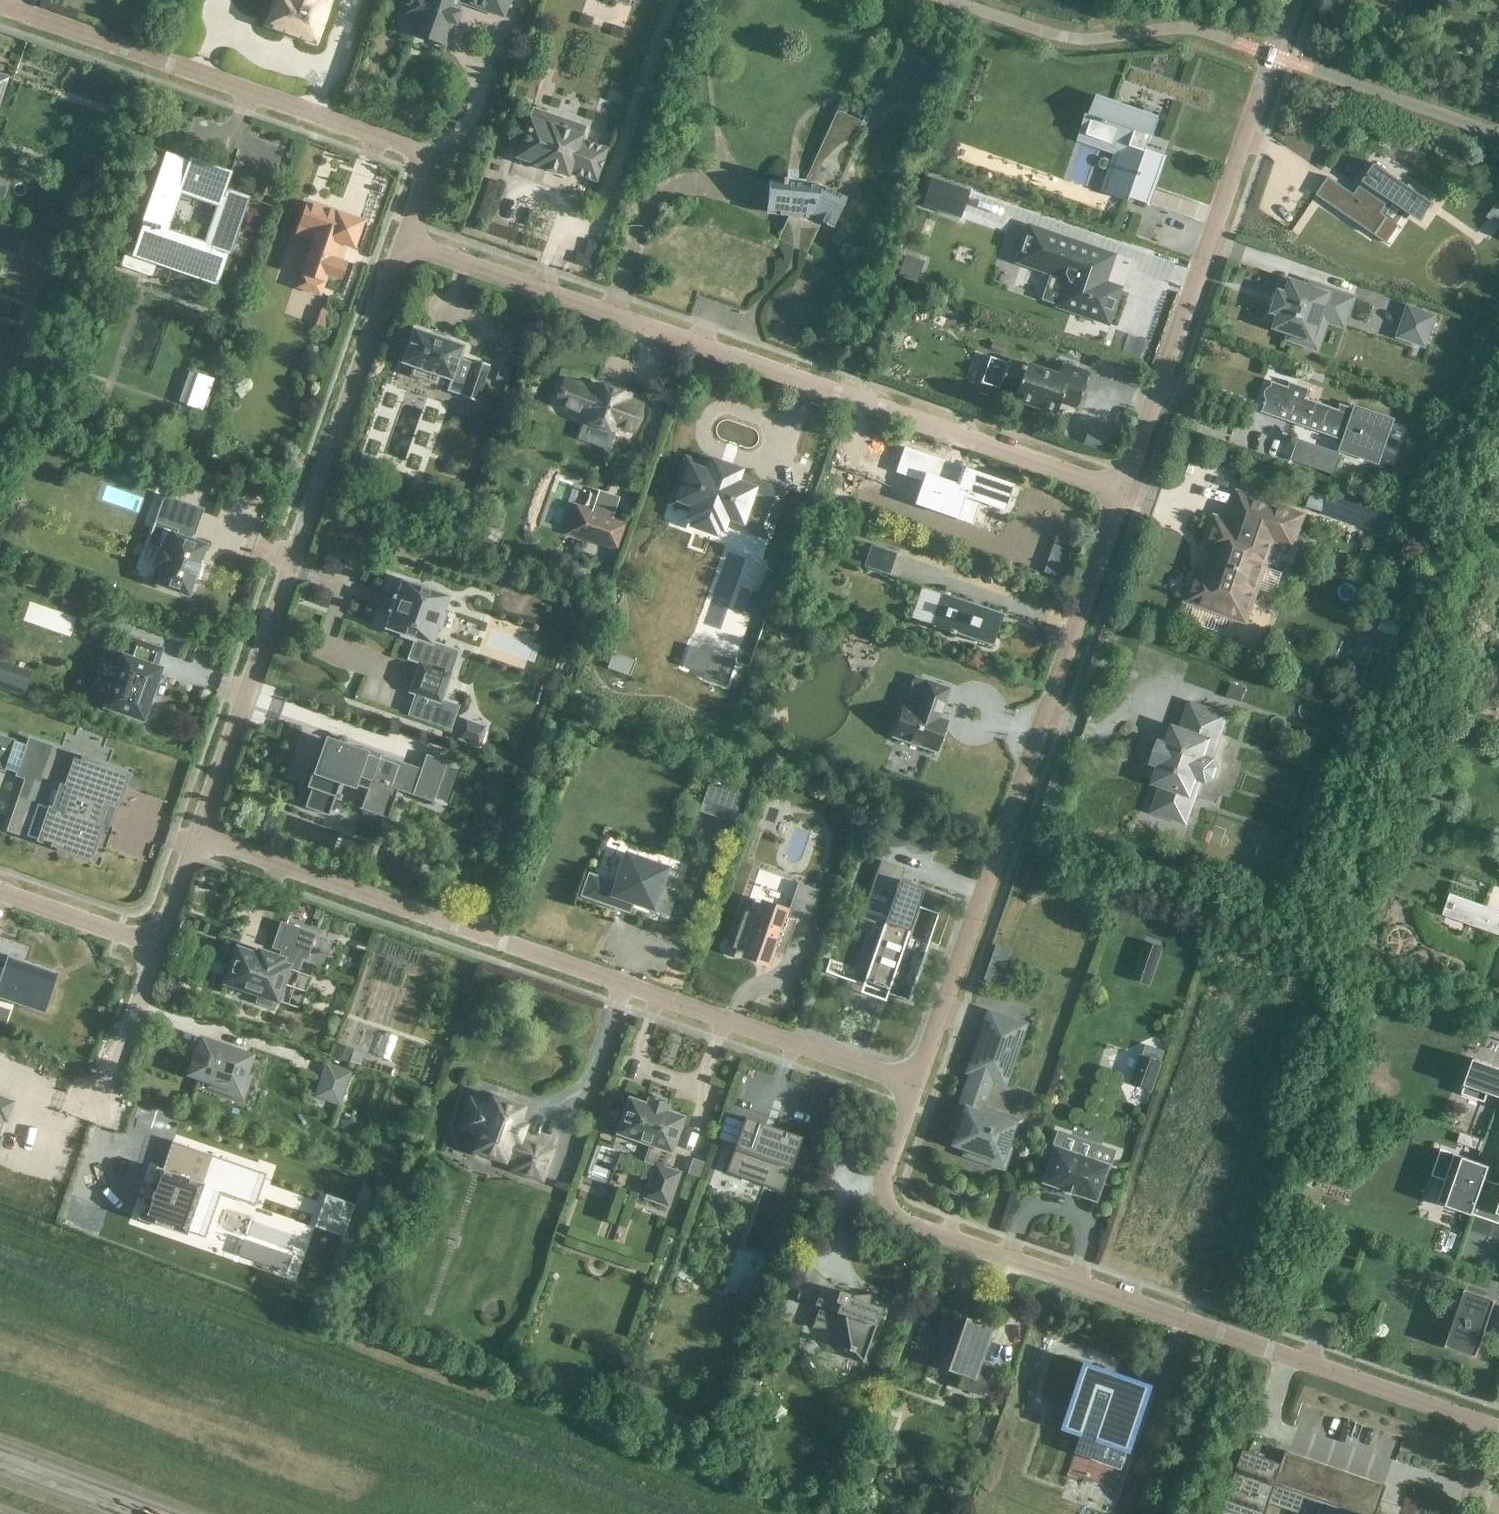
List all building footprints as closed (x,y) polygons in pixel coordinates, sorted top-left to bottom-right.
[(269,24),(286,30),(286,28),(299,32),(298,34),(315,40),(328,1),(326,0),(278,0),(269,24)] [(450,24),(456,26),(461,10),(455,8),(458,0),(408,0),(406,6),(406,14),(417,18),(412,32),(443,42),(450,24)] [(468,3),(467,6),(475,9),(476,6),(502,15),(507,0),(459,0),(468,3)] [(1096,97),(1091,114),(1087,113),(1077,141),(1114,154),(1101,191),(1107,193),(1109,189),(1131,197),(1136,182),(1153,188),(1164,155),(1148,149),(1152,135),(1154,136),(1159,119),(1158,119),(1160,113),(1145,107),(1143,114),(1096,97)] [(864,123),(835,110),(802,184),(785,183),(786,178),(781,178),(780,182),(768,181),(765,214),(811,218),(831,227),(845,197),(833,192),(864,123)] [(569,172),(596,182),(607,149),(581,139),(585,126),(561,118),(558,127),(548,123),(548,124),(529,118),(515,157),(534,164),(534,165),(568,177),(569,172)] [(178,158),(152,149),(124,229),(137,233),(134,242),(125,239),(117,263),(148,274),(154,259),(214,280),(230,234),(226,232),(228,227),(232,229),(243,196),(230,191),(229,196),(220,193),(222,189),(199,181),(204,167),(186,160),(183,168),(175,165),(178,158)] [(1386,170),(1375,163),(1354,194),(1329,176),(1316,195),(1364,227),(1375,235),(1387,218),(1388,217),(1382,212),(1392,197),(1411,211),(1411,210),(1423,219),(1428,212),(1434,203),(1401,180),(1399,183),(1384,173),(1386,170)] [(922,205),(960,218),(969,191),(931,178),(922,205)] [(362,222),(306,202),(298,225),(317,231),(314,240),(313,239),(312,240),(313,241),(302,274),(325,282),(327,274),(342,279),(347,263),(341,260),(347,244),(353,246),(362,222)] [(812,240),(783,227),(777,240),(806,253),(812,240)] [(1117,289),(1101,284),(1111,257),(1030,229),(1020,257),(1066,273),(1061,287),(1062,287),(1058,299),(1059,302),(1058,305),(1075,310),(1077,314),(1085,317),(1089,315),(1106,321),(1107,318),(1111,316),(1114,308),(1112,304),(1117,289)] [(843,230),(833,241),(837,246),(848,235),(843,230)] [(904,263),(900,275),(915,280),(919,268),(904,263)] [(1307,286),(1293,281),(1288,295),(1281,292),(1275,311),(1282,313),(1277,327),(1292,332),(1290,338),(1311,345),(1324,308),(1348,316),(1354,297),(1309,282),(1307,286)] [(1435,313),(1411,304),(1401,333),(1426,341),(1435,313)] [(322,309),(317,323),(325,326),(330,312),(324,309),(322,309)] [(447,340),(447,339),(443,337),(442,338),(435,336),(434,334),(430,333),(430,334),(414,329),(414,328),(413,328),(413,329),(402,362),(401,361),(401,363),(402,363),(414,367),(411,375),(436,384),(439,375),(451,379),(450,380),(452,380),(452,379),(456,365),(471,370),(462,396),(477,402),(490,365),(474,360),(473,365),(458,360),(463,347),(464,346),(463,345),(462,345),(447,340)] [(1076,407),(1088,373),(1062,364),(1058,375),(1025,364),(1024,367),(1021,365),(1020,366),(1008,362),(998,390),(1014,395),(1013,399),(1055,414),(1060,401),(1076,407)] [(1310,369),(1307,377),(1322,382),(1325,375),(1310,369)] [(190,373),(180,400),(202,408),(213,380),(191,372),(190,373)] [(561,394),(558,403),(587,417),(580,437),(608,447),(615,427),(632,430),(641,406),(627,399),(628,396),(621,394),(622,393),(621,393),(620,395),(613,392),(613,389),(612,389),(596,385),(595,388),(565,381),(562,390),(561,389),(559,394),(561,394)] [(1264,402),(1264,403),(1265,404),(1273,407),(1271,413),(1270,413),(1269,414),(1270,414),(1346,441),(1344,448),(1378,460),(1392,421),(1378,416),(1340,403),(1340,404),(1342,405),(1340,409),(1306,397),(1309,389),(1311,390),(1311,388),(1289,381),(1289,382),(1291,383),(1290,387),(1272,381),(1271,382),(1273,383),(1272,386),(1268,388),(1266,391),(1266,395),(1268,399),(1266,403),(1264,402)] [(1299,441),(1293,458),(1331,471),(1337,454),(1299,441)] [(689,463),(674,507),(694,514),(693,516),(721,526),(722,524),(741,530),(743,525),(766,533),(779,495),(735,479),(737,472),(715,464),(712,472),(689,463)] [(967,496),(965,501),(981,506),(983,502),(1002,508),(1001,508),(1004,509),(1004,507),(1006,502),(1007,502),(1008,501),(1006,501),(1008,494),(1010,494),(1011,493),(1009,492),(1011,487),(1011,488),(1012,486),(1010,485),(982,476),(983,474),(982,474),(981,475),(974,473),(975,471),(973,471),(973,472),(964,469),(962,468),(961,470),(962,470),(960,475),(958,475),(958,476),(959,477),(957,484),(955,483),(955,484),(957,485),(955,490),(954,490),(954,492),(956,493),(956,492),(967,496)] [(1237,488),(1226,520),(1216,517),(1205,547),(1211,549),(1203,572),(1198,570),(1187,600),(1238,618),(1237,621),(1248,625),(1259,591),(1256,590),(1274,539),(1293,545),(1303,515),(1257,499),(1258,495),(1237,488)] [(1312,491),(1306,506),(1322,511),(1327,496),(1312,491)] [(574,504),(565,530),(614,547),(623,521),(611,517),(618,499),(599,492),(593,511),(574,504)] [(202,509),(165,496),(156,521),(179,529),(177,535),(174,534),(169,550),(161,547),(155,565),(156,565),(151,580),(157,583),(157,584),(188,595),(194,578),(195,579),(196,577),(200,563),(201,563),(201,561),(200,561),(206,545),(190,539),(192,534),(194,534),(202,509)] [(1056,540),(1045,572),(1059,577),(1070,544),(1056,540)] [(898,553),(871,544),(871,545),(873,546),(866,566),(864,565),(864,567),(891,576),(891,575),(889,574),(896,554),(898,555),(898,553)] [(386,626),(385,628),(387,629),(387,628),(401,633),(400,635),(424,644),(420,655),(424,656),(422,663),(420,663),(410,692),(415,694),(408,715),(450,729),(458,707),(441,701),(451,673),(447,672),(447,670),(443,669),(443,671),(439,669),(446,647),(432,642),(437,627),(440,628),(444,614),(442,613),(448,597),(449,596),(447,595),(447,596),(432,590),(433,588),(419,583),(418,585),(403,580),(404,580),(402,579),(401,581),(402,581),(396,597),(394,596),(389,610),(391,611),(386,626)] [(993,647),(993,645),(991,645),(996,631),(999,622),(997,622),(999,614),(1004,616),(1004,614),(941,592),(941,594),(943,595),(933,624),(931,624),(930,625),(948,631),(948,633),(956,635),(956,634),(993,647)] [(161,649),(134,640),(130,653),(132,653),(131,658),(123,655),(122,657),(106,704),(105,706),(107,707),(141,719),(143,719),(144,717),(149,701),(160,670),(161,668),(153,666),(154,661),(157,662),(161,649)] [(21,696),(29,673),(0,663),(0,688),(21,696)] [(893,736),(936,751),(946,720),(938,717),(940,711),(942,711),(950,688),(925,680),(915,709),(904,705),(893,736)] [(1232,683),(1227,696),(1241,701),(1246,688),(1232,683)] [(1164,784),(1155,811),(1185,821),(1194,795),(1201,797),(1207,780),(1211,781),(1217,763),(1214,761),(1220,744),(1216,742),(1225,716),(1191,705),(1182,731),(1174,728),(1168,746),(1162,744),(1156,762),(1162,764),(1156,782),(1164,784)] [(479,743),(485,724),(466,718),(460,737),(479,743)] [(35,777),(38,778),(30,801),(20,797),(9,829),(51,844),(50,845),(51,846),(52,845),(55,846),(55,847),(56,847),(57,846),(90,857),(101,825),(105,827),(113,804),(116,805),(128,773),(87,759),(87,758),(86,757),(86,758),(82,757),(83,756),(81,755),(81,757),(27,739),(25,747),(0,738),(0,765),(35,777)] [(391,786),(398,765),(380,758),(381,755),(383,755),(383,754),(362,747),(362,748),(364,749),(363,752),(326,740),(326,741),(327,742),(317,771),(313,770),(306,788),(311,790),(304,808),(328,817),(341,781),(367,790),(361,809),(359,808),(358,809),(389,820),(390,819),(388,818),(398,790),(403,792),(403,791),(391,786)] [(434,801),(447,762),(426,754),(413,794),(411,793),(410,794),(435,803),(436,802),(434,801)] [(741,794),(711,783),(701,810),(732,820),(741,794)] [(666,868),(627,855),(617,883),(589,874),(582,895),(618,908),(620,901),(631,904),(633,901),(668,913),(675,893),(659,887),(666,868)] [(860,918),(883,926),(884,927),(884,926),(887,927),(868,982),(872,983),(872,984),(885,988),(888,989),(916,907),(916,906),(923,888),(900,880),(904,869),(880,860),(871,888),(871,889),(862,915),(861,915),(860,918)] [(786,915),(788,909),(760,899),(754,914),(744,911),(732,947),(742,951),(740,957),(768,967),(773,951),(784,955),(799,911),(811,915),(820,890),(798,882),(786,915)] [(269,959),(237,948),(231,964),(227,962),(222,977),(226,979),(225,982),(259,994),(256,1002),(271,1008),(274,999),(277,1000),(288,967),(297,970),(302,957),(306,958),(315,934),(286,924),(278,948),(282,950),(279,957),(270,954),(269,959)] [(0,977),(0,997),(44,1013),(58,972),(26,961),(31,946),(0,935),(0,964),(4,965),(0,977)] [(1145,944),(1140,959),(1155,963),(1160,948),(1146,944),(1145,944)] [(985,972),(982,981),(997,986),(1000,977),(985,972)] [(1016,1023),(989,1013),(980,1040),(981,1041),(977,1052),(976,1052),(969,1071),(973,1072),(960,1108),(966,1110),(954,1143),(983,1153),(981,1159),(998,1165),(1004,1145),(1009,1147),(1016,1126),(979,1113),(991,1078),(1003,1083),(1014,1051),(1008,1049),(1016,1023)] [(250,1056),(203,1040),(192,1072),(212,1079),(210,1085),(242,1095),(249,1075),(244,1073),(250,1056)] [(338,1044),(333,1057),(347,1062),(352,1049),(338,1044)] [(1142,1054),(1133,1078),(1150,1085),(1159,1060),(1142,1054)] [(1475,1059),(1463,1094),(1485,1102),(1489,1092),(1498,1096),(1498,1067),(1475,1059)] [(330,1083),(341,1086),(336,1101),(347,1105),(357,1075),(336,1068),(330,1083)] [(3,1120),(7,1121),(14,1101),(0,1096),(0,1128),(3,1120)] [(541,1179),(551,1150),(520,1139),(521,1138),(519,1138),(519,1139),(517,1138),(522,1124),(518,1123),(523,1108),(510,1103),(508,1099),(500,1096),(496,1098),(492,1097),(490,1105),(471,1099),(461,1128),(480,1134),(474,1150),(478,1151),(480,1155),(487,1158),(491,1156),(504,1160),(506,1157),(516,1161),(513,1169),(541,1179)] [(671,1151),(683,1116),(665,1110),(667,1105),(648,1098),(646,1104),(629,1098),(617,1133),(651,1144),(646,1160),(656,1164),(644,1197),(668,1205),(679,1172),(663,1167),(669,1150),(671,1151)] [(745,1117),(726,1172),(728,1172),(730,1165),(767,1178),(764,1185),(783,1191),(802,1137),(745,1117)] [(1045,1179),(1044,1181),(1047,1182),(1063,1187),(1063,1188),(1065,1189),(1065,1188),(1073,1191),(1073,1192),(1075,1192),(1092,1197),(1094,1198),(1095,1196),(1094,1196),(1104,1168),(1108,1169),(1114,1151),(1058,1131),(1051,1149),(1055,1151),(1045,1179)] [(1460,1134),(1457,1144),(1480,1152),(1484,1142),(1460,1134)] [(139,1214),(139,1216),(141,1217),(184,1232),(185,1230),(204,1236),(219,1192),(252,1203),(252,1204),(254,1204),(255,1202),(264,1175),(265,1173),(263,1172),(173,1141),(171,1140),(171,1142),(161,1169),(158,1168),(156,1167),(155,1169),(150,1183),(149,1183),(148,1185),(143,1198),(143,1200),(144,1200),(139,1214)] [(1486,1179),(1490,1166),(1455,1154),(1438,1202),(1498,1223),(1498,1184),(1486,1179)] [(325,1194),(314,1225),(342,1235),(353,1203),(325,1194)] [(282,1254),(276,1271),(284,1274),(290,1257),(282,1254)] [(836,1289),(808,1264),(797,1297),(815,1303),(815,1304),(819,1306),(812,1327),(834,1329),(849,1346),(848,1349),(853,1351),(862,1362),(881,1307),(869,1303),(872,1294),(853,1295),(853,1297),(849,1296),(849,1294),(838,1290),(838,1292),(836,1291),(836,1289)] [(1497,1300),(1466,1289),(1446,1346),(1477,1356),(1497,1300)] [(933,1335),(956,1343),(947,1368),(962,1374),(958,1387),(983,1396),(992,1368),(979,1364),(991,1328),(964,1318),(963,1322),(941,1314),(933,1335)] [(1153,1386),(1088,1363),(1065,1428),(1082,1434),(1069,1473),(1117,1489),(1153,1386)] [(1244,1450),(1224,1508),(1226,1509),(1227,1509),(1242,1513),(1266,1513),(1270,1503),(1276,1484),(1363,1513),(1377,1513),(1387,1485),(1287,1450),(1282,1463),(1244,1450)]
